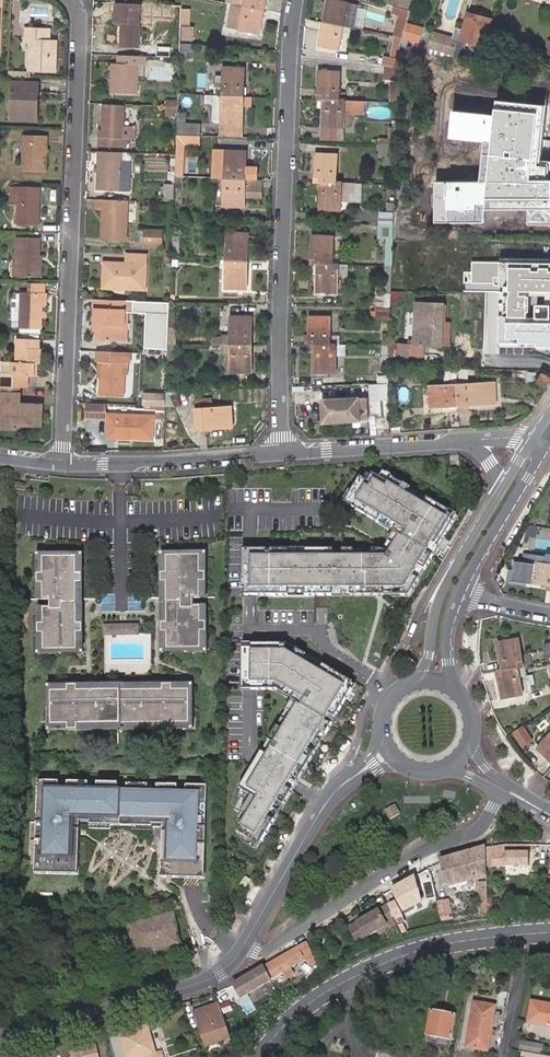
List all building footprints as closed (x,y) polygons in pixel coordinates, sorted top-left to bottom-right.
[(264,13),(266,0),(233,0),(232,6),(264,12),(264,13)] [(323,24),(343,27),(355,30),(359,5),(330,0),(327,0),(323,24)] [(382,4),(392,7),(408,12),(411,2),(405,0),(398,0),(397,3),(393,1),(393,0),(383,0),(382,4)] [(139,4),(114,3),(113,12),(116,12),(115,24),(120,24),(123,24),(122,31),(120,31),(119,47),(137,49),(138,28),(139,4)] [(259,35),(264,12),(232,6),(228,29),(239,31),(259,35)] [(394,37),(400,38),(408,12),(392,7),(391,15),(398,17),(394,37)] [(189,12),(181,12),(179,42),(191,43),(192,27),(188,26),(189,12)] [(459,40),(456,49),(463,51),(466,42),(484,48),(492,21),(469,14),(461,40),(459,40)] [(343,27),(323,24),(319,46),(338,50),(343,27)] [(405,29),(403,36),(418,41),(422,28),(415,27),(414,31),(405,29)] [(48,31),(24,30),(24,42),(29,42),(29,52),(28,72),(52,72),(53,43),(47,42),(48,31)] [(460,38),(434,30),(432,37),(452,43),(450,47),(456,49),(459,40),(460,38)] [(388,67),(398,68),(398,52),(399,43),(400,38),(394,37),(390,59),(383,58),(382,66),(388,67)] [(452,43),(432,37),(429,49),(454,57),(456,49),(450,47),(452,43)] [(29,52),(29,42),(24,42),(18,41),(18,51),(29,52)] [(548,67),(549,63),(549,42),(547,41),(540,64),(548,67)] [(179,57),(179,62),(191,62),(191,48),(179,48),(179,57)] [(137,56),(118,55),(117,63),(116,63),(116,80),(111,79),(111,93),(136,93),(137,64),(137,56)] [(145,64),(145,56),(137,56),(137,64),(145,64)] [(454,58),(453,71),(460,72),(461,59),(454,58)] [(398,68),(388,67),(387,81),(389,82),(388,93),(389,93),(389,99),(397,99),(398,68)] [(209,98),(235,99),(236,70),(216,70),(216,78),(210,79),(209,98)] [(318,72),(317,100),(337,101),(338,72),(318,72)] [(450,73),(450,87),(482,89),(483,75),(450,73)] [(32,96),(37,96),(37,84),(12,83),(11,118),(32,118),(32,96)] [(214,126),(235,126),(235,109),(242,109),(242,99),(235,99),(209,98),(208,99),(198,98),(198,105),(208,107),(207,110),(206,123),(207,125),(210,125),(214,126)] [(436,182),(435,222),(483,222),(486,208),(528,209),(529,225),(549,225),(549,160),(542,160),(547,104),(498,99),(496,114),(454,110),(450,138),(485,141),(481,181),(436,182)] [(322,108),(321,128),(341,128),(342,111),(342,101),(337,101),(317,100),(316,100),(316,109),(322,108)] [(363,101),(342,101),(342,111),(363,111),(363,101)] [(124,105),(102,104),(101,137),(97,136),(97,147),(123,148),(123,138),(132,138),(132,126),(124,126),(124,105)] [(177,116),(177,127),(185,128),(186,117),(177,116)] [(397,124),(391,124),(391,127),(387,127),(387,138),(387,143),(394,143),(396,143),(397,124)] [(235,126),(214,126),(214,140),(235,140),(235,126)] [(176,139),(199,139),(199,129),(199,128),(185,128),(177,127),(176,129),(176,139)] [(341,128),(321,128),(321,141),(341,142),(341,128)] [(22,136),(22,173),(46,173),(46,136),(22,136)] [(176,154),(175,180),(182,180),(182,164),(183,148),(198,148),(199,148),(199,139),(176,139),(176,154)] [(394,165),(394,143),(387,143),(378,142),(378,157),(383,157),(382,165),(394,165)] [(122,153),(98,152),(97,189),(130,190),(131,159),(122,159),(122,153)] [(221,181),(242,181),(242,153),(221,153),(221,181)] [(316,155),(315,182),(320,182),(335,183),(335,156),(316,155)] [(405,177),(395,176),(395,193),(405,193),(408,190),(408,179),(405,177)] [(260,198),(261,179),(244,179),(243,198),(260,198)] [(241,209),(242,181),(221,181),(220,209),(241,209)] [(352,193),(353,182),(342,181),(341,192),(352,193)] [(340,211),(341,183),(335,183),(320,182),(319,210),(340,211)] [(171,199),(172,183),(163,183),(162,198),(171,199)] [(19,207),(19,187),(11,187),(10,206),(19,207)] [(39,206),(41,206),(42,188),(19,187),(19,207),(18,225),(41,225),(41,209),(38,210),(39,206)] [(129,200),(97,199),(97,209),(103,209),(103,219),(107,219),(107,225),(103,225),(102,239),(128,240),(129,200)] [(377,224),(394,225),(394,210),(394,204),(389,204),(388,212),(378,211),(377,224)] [(394,240),(394,225),(377,224),(377,240),(394,240)] [(161,244),(161,231),(145,230),(145,243),(161,244)] [(227,263),(247,263),(248,237),(227,236),(227,263)] [(318,265),(337,266),(338,256),(333,256),(333,238),(313,237),(312,265),(318,265)] [(173,238),(172,250),(172,255),(181,255),(182,238),(173,238)] [(16,239),(16,268),(20,268),(20,279),(38,279),(38,268),(34,268),(35,258),(38,258),(38,240),(16,239)] [(126,285),(126,288),(145,289),(147,254),(127,253),(127,262),(108,262),(107,284),(121,284),(126,285)] [(472,262),(472,272),(464,272),(463,283),(466,283),(465,291),(486,292),(483,355),(499,355),(499,347),(549,347),(549,263),(472,262)] [(247,290),(247,263),(227,263),(227,290),(247,290)] [(337,292),(337,266),(318,265),(317,291),(337,292)] [(393,287),(393,267),(384,267),(383,286),(386,287),(393,287)] [(20,268),(16,268),(13,268),(12,279),(20,279),(20,268)] [(42,285),(25,284),(24,295),(21,295),(13,295),(13,306),(21,306),(21,316),(21,329),(40,329),(41,319),(45,319),(45,313),(41,313),(41,307),(41,295),(42,285)] [(392,308),(392,293),(393,287),(386,287),(386,296),(379,295),(375,295),(375,308),(392,308)] [(134,300),(96,299),(95,323),(100,326),(100,331),(95,330),(95,340),(122,341),(123,312),(131,313),(134,313),(134,300)] [(418,345),(401,345),(400,364),(410,364),(410,357),(427,357),(427,345),(447,346),(448,305),(419,304),(418,345)] [(21,306),(13,306),(12,316),(21,316),(21,306)] [(392,320),(392,308),(375,308),(374,320),(392,320)] [(130,341),(131,313),(123,312),(122,341),(130,341)] [(233,346),(254,346),(255,318),(233,318),(233,346)] [(311,319),(310,347),(315,347),(316,347),(321,347),(331,348),(332,320),(311,319)] [(1,364),(1,389),(15,390),(15,377),(34,378),(35,365),(37,365),(39,365),(39,340),(17,340),(17,364),(12,364),(1,364)] [(176,362),(177,344),(169,344),(169,355),(168,362),(176,362)] [(391,349),(390,366),(410,367),(410,364),(400,364),(401,345),(391,345),(391,349)] [(254,374),(254,346),(233,346),(232,373),(254,374)] [(336,375),(336,348),(331,348),(321,347),(316,347),(315,375),(336,375)] [(97,352),(97,363),(99,363),(102,363),(102,379),(102,397),(125,397),(125,374),(125,364),(129,364),(131,364),(132,354),(97,352)] [(458,376),(457,368),(448,368),(448,376),(458,376)] [(469,383),(468,374),(468,368),(457,368),(458,376),(458,383),(458,405),(458,417),(459,429),(472,428),(471,414),(468,414),(468,405),(486,405),(496,405),(495,383),(486,383),(469,383)] [(549,380),(549,377),(542,373),(537,382),(546,387),(549,380)] [(458,405),(458,383),(431,384),(432,405),(458,405)] [(390,390),(371,390),(371,400),(389,401),(390,390)] [(167,394),(158,393),(158,398),(145,398),(145,406),(155,406),(167,407),(167,394)] [(0,395),(0,405),(4,405),(3,414),(3,429),(19,430),(22,426),(40,426),(41,406),(23,406),(23,407),(19,405),(20,396),(14,396),(0,395)] [(194,409),(195,431),(233,428),(231,407),(212,408),(212,400),(196,401),(197,409),(194,409)] [(106,405),(89,404),(88,419),(106,420),(106,405)] [(371,406),(335,405),(335,426),(370,427),(371,406)] [(156,420),(166,420),(167,407),(155,406),(156,420)] [(155,417),(142,416),(119,415),(111,415),(111,439),(155,440),(155,417)] [(450,417),(450,430),(459,429),(458,417),(450,417)] [(359,478),(345,503),(394,532),(383,550),(251,550),(241,550),(241,598),(251,598),(408,599),(457,517),(383,474),(375,487),(359,478)] [(522,548),(517,545),(511,553),(517,557),(522,548)] [(81,553),(37,553),(36,574),(42,574),(42,557),(76,558),(75,576),(81,576),(81,553)] [(205,556),(161,555),(160,576),(166,577),(166,560),(200,560),(200,577),(205,576),(205,556)] [(517,574),(523,575),(522,579),(526,584),(549,589),(549,560),(549,559),(547,567),(537,565),(538,557),(531,556),(526,560),(525,563),(519,562),(517,574)] [(75,626),(75,585),(81,585),(81,576),(75,576),(76,558),(42,557),(42,574),(36,574),(36,583),(42,583),(42,600),(49,600),(48,608),(41,608),(41,625),(35,625),(35,634),(41,634),(41,651),(74,652),(74,635),(80,635),(80,626),(75,626)] [(200,560),(166,560),(166,577),(160,576),(160,585),(166,585),(166,626),(160,626),(160,635),(166,635),(166,654),(199,654),(199,637),(205,637),(205,628),(199,628),(199,611),(192,611),(192,602),(199,602),(199,585),(205,586),(205,576),(200,577),(200,560)] [(136,627),(101,627),(102,636),(136,636),(136,627)] [(41,634),(35,634),(35,655),(79,656),(80,635),(74,635),(74,652),(41,651),(41,634)] [(166,635),(160,635),(160,658),(205,658),(205,637),(199,637),(199,654),(166,654),(166,635)] [(520,667),(526,666),(521,643),(500,647),(505,670),(520,667)] [(250,644),(241,644),(241,690),(250,690),(277,690),(294,700),(258,760),(241,789),(253,796),(243,813),(249,817),(239,833),(260,845),(296,785),(356,684),(289,644),(250,644)] [(505,670),(499,672),(506,696),(526,691),(520,667),(505,670)] [(48,686),(67,687),(68,681),(44,681),(43,726),(65,726),(65,720),(48,720),(48,686)] [(67,687),(48,686),(48,720),(65,720),(65,726),(74,726),(74,720),(90,720),(90,715),(99,714),(99,720),(132,720),(132,715),(141,715),(141,720),(157,720),(157,726),(166,726),(166,720),(186,720),(186,687),(166,687),(167,681),(158,681),(158,687),(143,687),(143,681),(134,681),(134,687),(100,687),(100,681),(92,681),(91,687),(76,687),(76,681),(68,681),(67,687)] [(190,681),(167,681),(166,687),(186,687),(186,720),(166,720),(166,726),(190,726),(190,681)] [(74,720),(74,726),(157,726),(157,720),(141,720),(141,715),(132,715),(132,720),(99,720),(99,714),(90,715),(90,720),(74,720)] [(521,726),(514,731),(524,745),(531,740),(521,726)] [(538,748),(549,758),(549,735),(538,748)] [(191,875),(205,875),(205,782),(35,781),(35,874),(78,875),(79,823),(161,824),(161,875),(191,875)] [(382,809),(387,820),(399,813),(393,803),(382,809)] [(487,866),(487,869),(529,868),(529,846),(514,845),(505,845),(486,849),(487,866)] [(449,859),(443,862),(446,875),(449,887),(456,886),(479,883),(480,915),(489,914),(487,873),(487,869),(487,866),(486,849),(474,852),(449,859)] [(430,868),(397,886),(401,894),(418,885),(417,883),(433,875),(430,868)] [(30,900),(20,900),(20,920),(30,920),(30,900)] [(436,903),(438,916),(449,915),(448,901),(436,903)] [(396,924),(386,905),(357,922),(357,923),(348,929),(357,943),(377,931),(386,926),(388,929),(396,924)] [(174,910),(128,919),(134,950),(181,942),(174,910)] [(377,931),(379,934),(388,929),(386,926),(377,931)] [(314,966),(306,942),(297,948),(302,962),(305,961),(308,969),(314,966)] [(290,952),(265,967),(271,980),(296,965),(290,952)] [(265,967),(236,984),(243,997),(271,980),(265,967)] [(240,1012),(276,991),(271,980),(243,997),(236,1002),(240,1012)] [(236,984),(217,995),(230,1033),(244,1026),(240,1012),(236,1002),(243,997),(236,984)] [(528,1023),(549,1027),(549,1005),(532,1002),(528,1023)] [(491,1020),(493,1006),(477,1003),(470,1048),(490,1052),(495,1020),(491,1020)] [(230,1041),(219,1008),(212,1010),(214,1014),(208,1016),(207,1012),(195,1016),(205,1046),(218,1041),(220,1046),(231,1042),(230,1041)] [(452,1042),(456,1018),(432,1013),(427,1037),(452,1042)] [(147,1025),(120,1034),(127,1056),(163,1056),(161,1051),(155,1052),(147,1025)] [(207,1051),(220,1046),(218,1041),(205,1046),(207,1051)] [(538,1046),(522,1043),(520,1051),(537,1054),(538,1046)] [(96,1045),(71,1050),(72,1056),(71,1056),(99,1056),(96,1045)]
